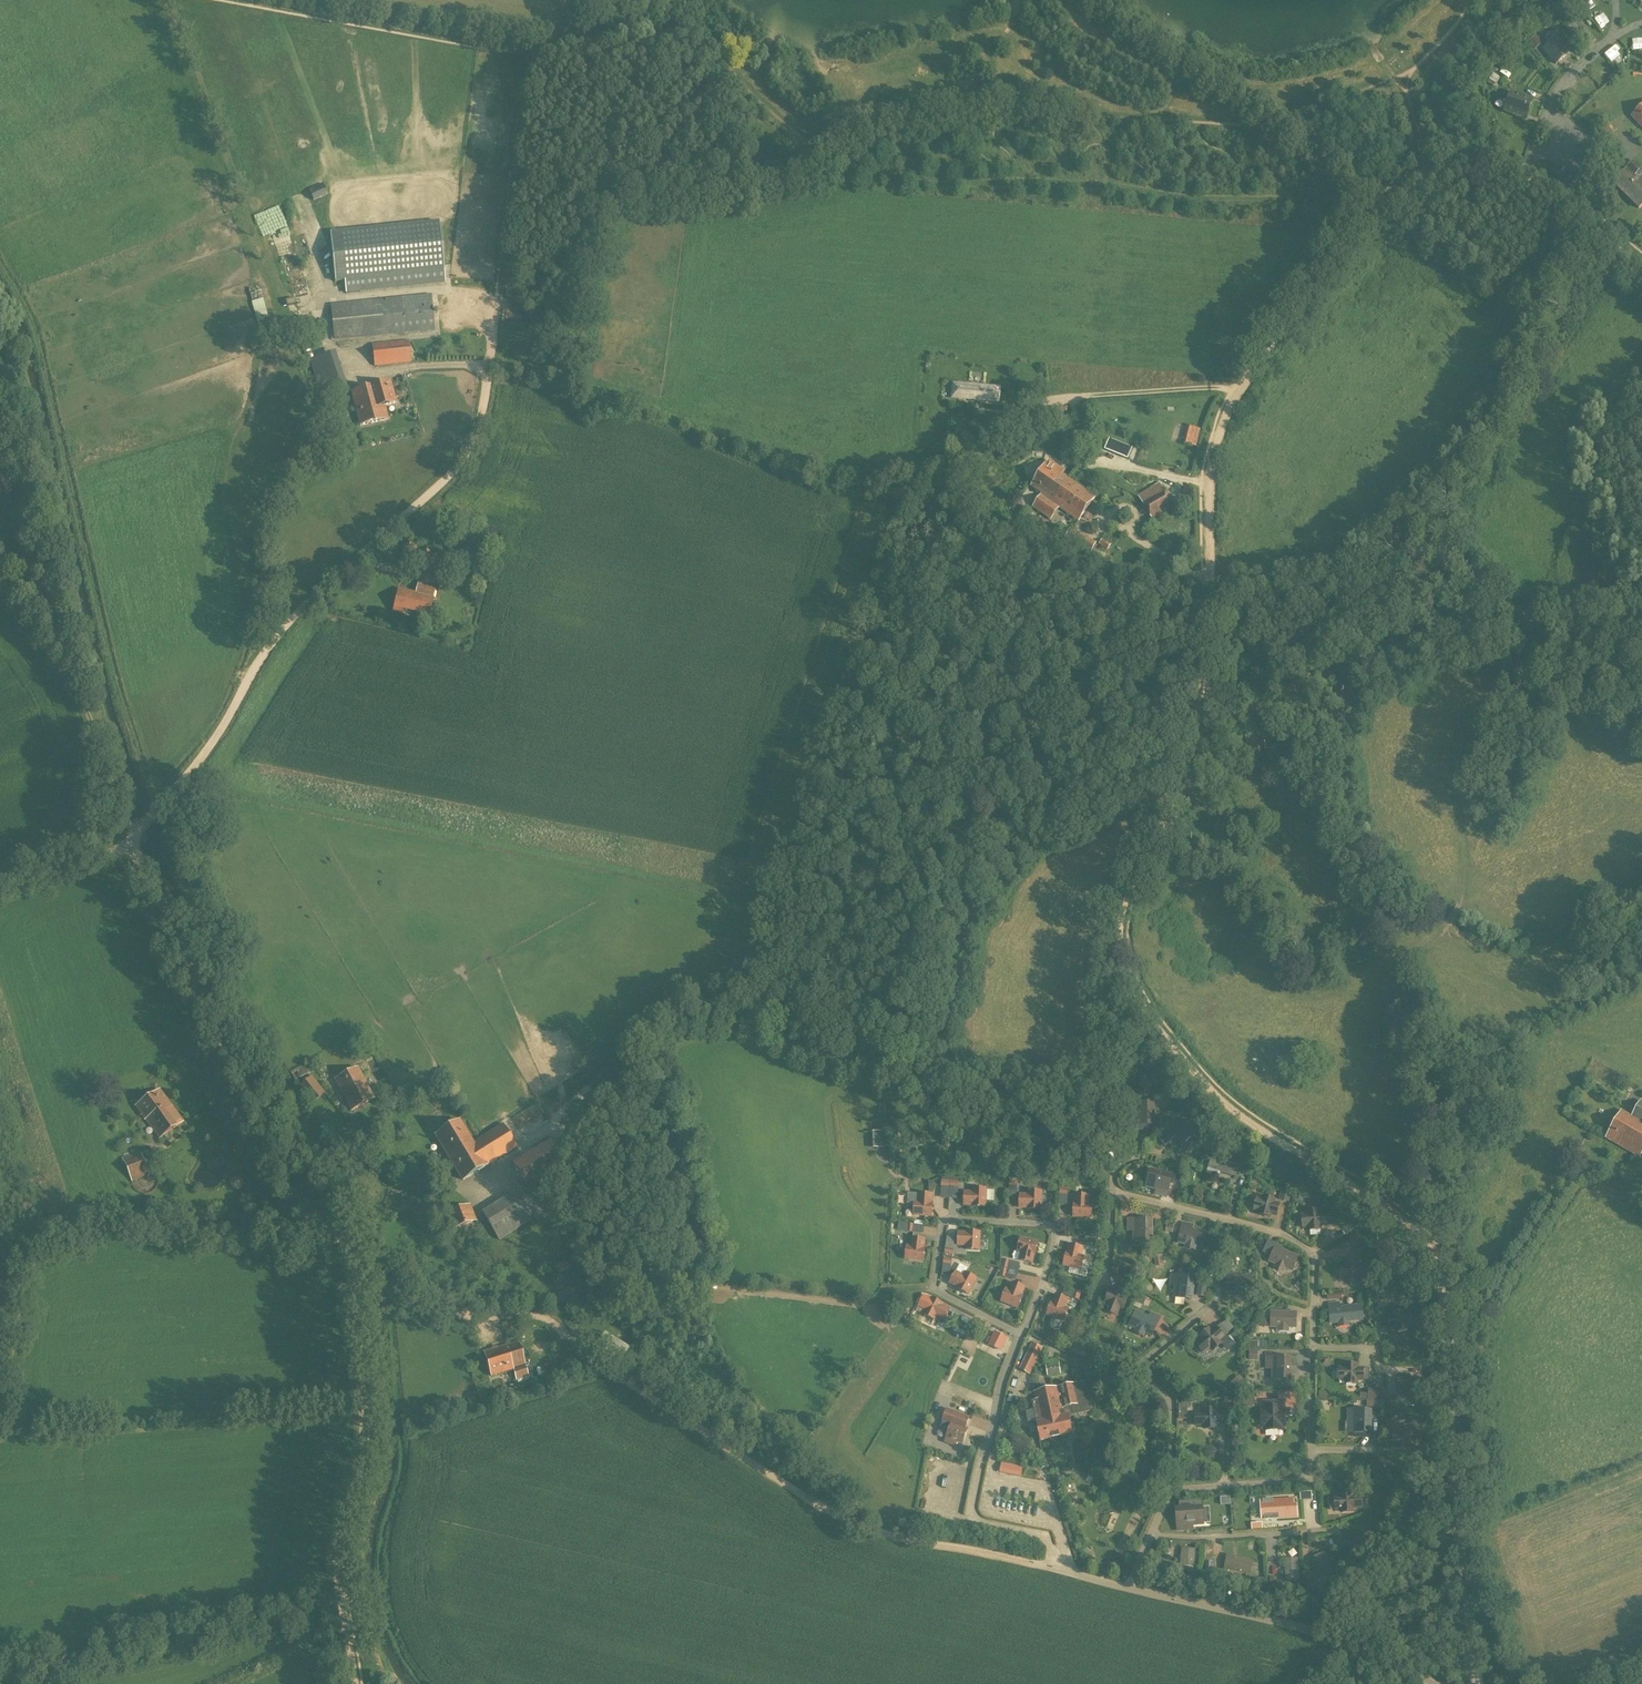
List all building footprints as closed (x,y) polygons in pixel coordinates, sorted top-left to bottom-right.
[(1561,17),(1566,24),(1576,16),(1570,9),(1561,17)] [(1566,27),(1580,44),(1591,34),(1577,18),(1566,27)] [(1529,42),(1536,50),(1545,42),(1537,34),(1529,42)] [(1542,49),(1557,65),(1570,53),(1555,37),(1542,49)] [(1603,63),(1597,71),(1604,78),(1611,70),(1603,63)] [(1504,111),(1526,119),(1533,100),(1511,92),(1504,111)] [(1631,116),(1641,127),(1641,105),(1631,116)] [(1598,129),(1606,146),(1619,140),(1611,123),(1598,129)] [(1641,189),(1641,169),(1633,160),(1623,171),(1641,189)] [(1612,182),(1639,208),(1641,205),(1641,190),(1623,171),(1612,182)] [(308,188),(314,201),(328,195),(323,182),(308,188)] [(439,219),(330,230),(335,281),(344,280),(345,293),(445,284),(439,219)] [(249,291),(261,335),(272,332),(260,288),(249,291)] [(330,303),(334,339),(435,329),(432,293),(330,303)] [(411,362),(408,339),(372,343),(374,366),(411,362)] [(335,351),(309,360),(322,400),(348,391),(335,351)] [(391,381),(351,391),(361,426),(388,419),(385,406),(397,403),(391,381)] [(951,399),(976,401),(979,401),(1000,402),(1001,387),(952,383),(951,399)] [(1185,442),(1199,445),(1203,428),(1189,424),(1185,442)] [(1132,449),(1121,444),(1117,454),(1128,459),(1132,449)] [(948,469),(958,471),(959,461),(949,459),(948,469)] [(1034,507),(1044,514),(1069,478),(1062,473),(1064,471),(1049,461),(1032,487),(1043,494),(1034,507)] [(1069,478),(1044,514),(1052,519),(1059,507),(1080,521),(1096,496),(1069,478)] [(1175,508),(1165,493),(1160,483),(1138,496),(1153,521),(1175,508)] [(1021,507),(1015,516),(1024,522),(1030,512),(1021,507)] [(1071,528),(1065,539),(1090,553),(1097,543),(1071,528)] [(1103,539),(1099,544),(1107,550),(1111,544),(1103,539)] [(400,561),(412,563),(414,544),(402,543),(400,561)] [(429,615),(436,588),(418,584),(416,592),(399,588),(394,607),(420,613),(417,622),(427,624),(429,615)] [(310,1072),(305,1063),(290,1072),(295,1080),(310,1072)] [(334,1080),(351,1111),(374,1099),(358,1067),(334,1080)] [(312,1075),(298,1087),(312,1103),(326,1092),(312,1075)] [(135,1106),(159,1139),(183,1121),(159,1089),(135,1106)] [(1639,1157),(1641,1153),(1641,1101),(1640,1100),(1631,1116),(1628,1114),(1631,1108),(1625,1105),(1622,1110),(1606,1138),(1639,1157)] [(1138,1103),(1137,1123),(1152,1124),(1154,1104),(1138,1103)] [(873,1120),(874,1131),(871,1131),(872,1147),(893,1146),(892,1119),(873,1120)] [(472,1143),(459,1120),(435,1135),(463,1180),(517,1147),(503,1124),(472,1143)] [(1159,1138),(1165,1145),(1178,1134),(1185,1142),(1191,1137),(1178,1122),(1159,1138)] [(550,1138),(512,1162),(527,1187),(566,1163),(550,1138)] [(122,1158),(132,1181),(150,1174),(140,1151),(122,1158)] [(1231,1159),(1230,1162),(1212,1156),(1208,1168),(1236,1177),(1240,1165),(1239,1165),(1240,1162),(1231,1159)] [(1153,1171),(1149,1188),(1170,1193),(1174,1176),(1153,1171)] [(973,1206),(985,1207),(986,1189),(974,1189),(974,1193),(965,1192),(964,1205),(973,1205),(973,1206)] [(515,1191),(481,1212),(499,1240),(532,1220),(515,1191)] [(1028,1208),(1028,1209),(1040,1210),(1041,1192),(1029,1191),(1029,1196),(1020,1195),(1020,1207),(1028,1208)] [(932,1195),(919,1194),(919,1203),(915,1203),(914,1215),(932,1216),(932,1204),(931,1204),(932,1195)] [(1075,1204),(1074,1204),(1073,1216),(1091,1217),(1092,1205),(1087,1205),(1088,1196),(1076,1195),(1075,1204)] [(1274,1200),(1264,1198),(1263,1201),(1258,1199),(1255,1209),(1260,1211),(1259,1214),(1270,1216),(1270,1214),(1276,1215),(1278,1205),(1273,1203),(1274,1200)] [(470,1205),(445,1214),(450,1230),(476,1220),(470,1205)] [(1304,1227),(1309,1226),(1310,1229),(1320,1228),(1320,1225),(1325,1225),(1324,1214),(1319,1215),(1319,1212),(1308,1213),(1308,1216),(1303,1216),(1304,1227)] [(1135,1220),(1135,1241),(1151,1241),(1151,1220),(1135,1220)] [(1215,1238),(1225,1241),(1229,1229),(1219,1226),(1215,1238)] [(1178,1247),(1202,1252),(1205,1233),(1182,1228),(1178,1247)] [(959,1233),(958,1245),(967,1245),(967,1250),(979,1250),(980,1232),(967,1232),(967,1233),(959,1233)] [(1355,1234),(1339,1243),(1344,1251),(1360,1241),(1355,1234)] [(1084,1245),(1085,1237),(1073,1236),(1072,1243),(1084,1245)] [(907,1247),(905,1259),(923,1261),(925,1249),(923,1249),(924,1240),(912,1238),(911,1247),(907,1247)] [(1021,1239),(1018,1251),(1022,1251),(1020,1260),(1032,1263),(1034,1254),(1035,1255),(1038,1243),(1021,1239)] [(1067,1253),(1064,1265),(1070,1267),(1081,1269),(1082,1264),(1084,1257),(1080,1256),(1082,1248),(1070,1245),(1068,1253),(1067,1253)] [(1275,1246),(1270,1256),(1268,1262),(1275,1264),(1286,1269),(1293,1272),(1299,1256),(1282,1249),(1275,1246)] [(1142,1253),(1142,1262),(1150,1262),(1150,1253),(1142,1253)] [(1153,1257),(1155,1266),(1164,1265),(1162,1255),(1153,1257)] [(555,1266),(559,1273),(569,1267),(565,1260),(555,1266)] [(1363,1267),(1358,1267),(1358,1264),(1347,1264),(1347,1266),(1342,1266),(1342,1277),(1347,1277),(1347,1280),(1357,1280),(1358,1277),(1363,1278),(1363,1267)] [(999,1276),(1005,1278),(1007,1269),(1001,1268),(999,1276)] [(958,1287),(957,1289),(968,1294),(976,1279),(966,1273),(964,1276),(956,1272),(950,1283),(958,1287)] [(1194,1278),(1178,1276),(1175,1297),(1191,1299),(1194,1278)] [(1228,1278),(1229,1291),(1252,1290),(1251,1277),(1228,1278)] [(1132,1279),(1129,1285),(1137,1288),(1139,1281),(1132,1279)] [(1107,1311),(1117,1314),(1120,1307),(1123,1308),(1126,1298),(1124,1297),(1128,1285),(1118,1281),(1113,1293),(1111,1292),(1107,1302),(1110,1303),(1107,1311)] [(1006,1290),(1001,1301),(1018,1307),(1022,1296),(1021,1296),(1024,1287),(1013,1283),(1009,1291),(1006,1290)] [(1197,1296),(1206,1297),(1207,1284),(1198,1283),(1197,1296)] [(1081,1292),(1075,1290),(1073,1298),(1079,1300),(1081,1292)] [(1148,1298),(1138,1293),(1135,1301),(1144,1306),(1148,1298)] [(1051,1303),(1047,1315),(1063,1321),(1068,1310),(1064,1308),(1067,1300),(1056,1296),(1052,1304),(1051,1303)] [(935,1320),(937,1316),(944,1320),(950,1309),(942,1305),(943,1304),(932,1299),(924,1315),(935,1320)] [(1338,1322),(1349,1321),(1362,1319),(1361,1306),(1340,1308),(1339,1302),(1328,1303),(1328,1309),(1330,1309),(1332,1322),(1338,1322)] [(899,1317),(906,1320),(910,1313),(903,1310),(899,1317)] [(1277,1328),(1277,1332),(1289,1332),(1289,1329),(1297,1329),(1297,1311),(1270,1311),(1270,1328),(1277,1328)] [(1149,1318),(1136,1312),(1130,1325),(1152,1334),(1160,1317),(1151,1313),(1149,1318)] [(1221,1343),(1219,1341),(1228,1333),(1221,1324),(1212,1332),(1210,1330),(1202,1337),(1204,1339),(1197,1344),(1204,1353),(1210,1347),(1212,1350),(1221,1343)] [(996,1330),(989,1344),(1003,1351),(1010,1337),(996,1330)] [(623,1362),(632,1347),(606,1331),(597,1346),(623,1362)] [(484,1352),(491,1376),(513,1369),(517,1380),(528,1377),(518,1341),(484,1352)] [(1034,1342),(1033,1343),(1032,1343),(1019,1369),(1029,1374),(1043,1348),(1041,1347),(1041,1346),(1034,1342)] [(1274,1379),(1290,1380),(1290,1358),(1274,1358),(1274,1379)] [(1059,1363),(1046,1365),(1048,1376),(1061,1374),(1059,1363)] [(1346,1369),(1341,1369),(1341,1379),(1346,1379),(1346,1382),(1357,1382),(1357,1379),(1362,1380),(1362,1369),(1357,1369),(1357,1366),(1346,1366),(1346,1369)] [(1081,1368),(1071,1370),(1074,1383),(1084,1381),(1081,1368)] [(1239,1375),(1230,1384),(1235,1390),(1245,1382),(1239,1375)] [(1423,1380),(1400,1381),(1400,1395),(1424,1394),(1423,1380)] [(1069,1416),(1090,1411),(1084,1382),(1033,1392),(1035,1400),(1033,1401),(1041,1441),(1073,1434),(1069,1416)] [(1369,1388),(1368,1399),(1385,1400),(1386,1388),(1369,1388)] [(1254,1405),(1254,1396),(1237,1397),(1237,1410),(1248,1410),(1248,1405),(1254,1405)] [(1181,1408),(1191,1408),(1191,1397),(1182,1397),(1181,1408)] [(1368,1407),(1374,1407),(1374,1410),(1385,1410),(1385,1401),(1368,1400),(1368,1407)] [(1285,1401),(1265,1402),(1266,1427),(1282,1427),(1282,1410),(1285,1410),(1285,1401)] [(951,1425),(949,1431),(946,1438),(956,1442),(963,1444),(968,1429),(966,1428),(970,1417),(946,1408),(941,1421),(943,1422),(951,1425)] [(1353,1432),(1370,1432),(1370,1411),(1354,1410),(1353,1432)] [(1221,1424),(1221,1413),(1215,1414),(1215,1411),(1205,1411),(1205,1414),(1197,1415),(1197,1425),(1205,1425),(1206,1428),(1216,1427),(1216,1424),(1221,1424)] [(1398,1440),(1421,1440),(1422,1427),(1398,1426),(1398,1440)] [(998,1460),(996,1468),(1017,1473),(1019,1464),(998,1460)] [(1382,1477),(1382,1465),(1373,1465),(1373,1477),(1382,1477)] [(1352,1497),(1352,1494),(1341,1495),(1341,1498),(1336,1498),(1337,1509),(1342,1509),(1343,1512),(1353,1511),(1353,1508),(1361,1507),(1360,1496),(1352,1497)] [(1262,1519),(1297,1516),(1297,1505),(1294,1506),(1293,1499),(1260,1501),(1262,1519)] [(1180,1502),(1180,1509),(1181,1525),(1200,1524),(1199,1513),(1202,1513),(1201,1507),(1194,1508),(1193,1501),(1180,1502)] [(1350,1550),(1360,1557),(1372,1540),(1362,1533),(1357,1541),(1356,1540),(1350,1550)] [(1179,1572),(1193,1573),(1196,1549),(1182,1548),(1179,1572)] [(1225,1568),(1247,1573),(1249,1561),(1240,1559),(1240,1558),(1228,1555),(1225,1568)] [(1320,1569),(1319,1569),(1323,1580),(1335,1575),(1327,1556),(1317,1560),(1320,1569)] [(1298,1558),(1284,1559),(1285,1580),(1299,1580),(1298,1558)]
